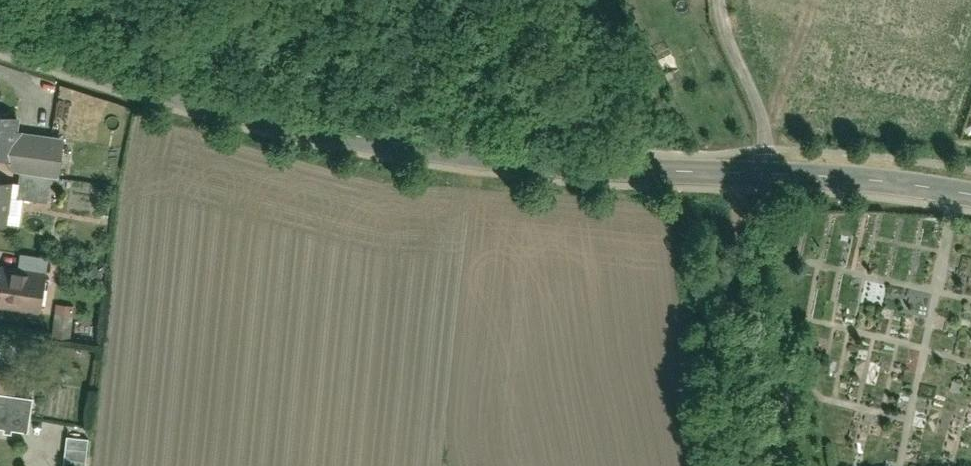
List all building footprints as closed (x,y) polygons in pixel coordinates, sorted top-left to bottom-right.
[(17,158),(20,129),(21,116),(0,114),(0,156),(17,158)] [(67,135),(20,129),(17,158),(15,172),(23,173),(56,177),(62,177),(67,135)] [(22,184),(21,196),(53,199),(56,177),(23,173),(22,184)] [(22,184),(0,182),(0,225),(18,227),(21,196),(22,184)] [(0,268),(0,305),(47,310),(51,274),(0,268)] [(58,333),(76,334),(78,303),(61,302),(58,333)] [(2,393),(0,416),(0,428),(36,431),(40,397),(2,393)] [(93,436),(70,435),(69,465),(92,465),(93,436)]
